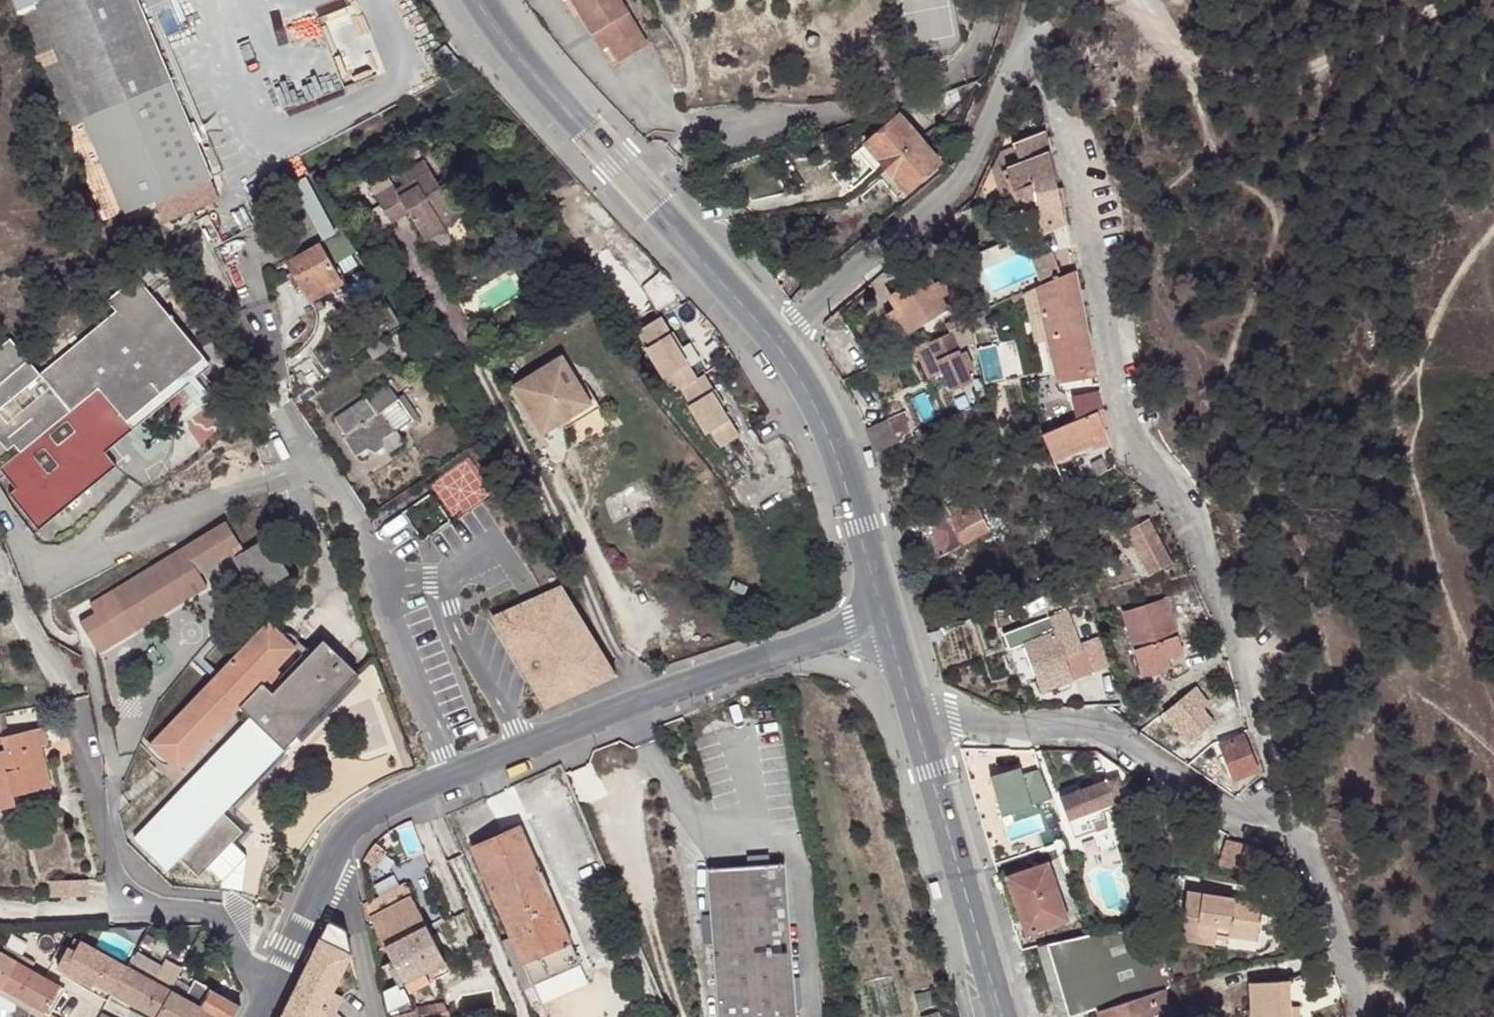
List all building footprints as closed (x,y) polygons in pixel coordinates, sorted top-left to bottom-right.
[(217,181),(213,171),(206,174),(133,0),(39,0),(33,3),(122,211),(182,185),(191,204),(206,198),(201,188),(217,181)] [(607,51),(617,65),(648,47),(619,0),(569,0),(592,39),(599,35),(607,51)] [(33,3),(14,11),(102,219),(122,211),(33,3)] [(601,54),(607,51),(599,35),(592,39),(601,54)] [(947,104),(961,99),(959,91),(944,94),(947,104)] [(857,152),(897,199),(939,162),(899,115),(857,152)] [(1042,235),(1066,224),(1046,135),(1022,144),(1026,161),(1007,168),(1014,189),(1018,187),(1021,200),(1023,203),(1025,207),(1029,208),(1035,205),(1042,235)] [(1026,161),(1022,144),(1000,153),(990,172),(998,195),(1014,189),(1007,168),(1026,161)] [(435,215),(449,205),(426,168),(392,189),(390,186),(373,196),(390,222),(407,210),(425,238),(443,226),(440,221),(435,215)] [(308,170),(293,178),(321,234),(336,227),(308,170)] [(454,212),(449,205),(435,215),(440,221),(454,212)] [(946,238),(938,240),(946,259),(954,256),(946,238)] [(307,302),(340,286),(319,246),(287,263),(307,302)] [(1087,330),(1074,272),(1036,287),(1058,373),(1078,370),(1081,380),(1097,378),(1087,330)] [(913,331),(945,312),(939,301),(945,297),(936,282),(929,286),(923,275),(891,294),(913,331)] [(197,368),(138,287),(106,310),(113,320),(34,378),(7,340),(0,345),(0,442),(10,455),(0,462),(0,489),(2,492),(0,494),(0,500),(21,530),(104,471),(95,458),(87,448),(197,368)] [(714,443),(732,432),(708,391),(711,388),(701,370),(692,376),(656,313),(632,326),(643,345),(641,346),(658,375),(664,372),(673,387),(676,385),(684,398),(682,400),(698,431),(706,426),(714,443)] [(972,384),(950,333),(910,351),(912,357),(918,355),(929,379),(942,373),(952,393),(972,384)] [(548,421),(578,406),(553,354),(501,380),(527,431),(548,421)] [(204,378),(197,368),(87,448),(95,458),(204,378)] [(982,404),(990,400),(987,386),(976,391),(982,404)] [(396,395),(392,398),(382,387),(365,398),(333,419),(344,435),(341,437),(353,457),(367,448),(374,451),(385,451),(400,441),(391,430),(405,420),(408,424),(415,419),(396,395)] [(582,413),(578,406),(548,421),(551,428),(582,413)] [(1104,410),(1104,409),(1047,433),(1057,465),(1110,441),(1104,410)] [(878,455),(901,444),(889,420),(867,431),(878,455)] [(918,515),(941,559),(991,534),(972,498),(948,509),(945,501),(918,515)] [(101,609),(86,618),(105,650),(213,584),(205,570),(241,549),(239,545),(246,540),(231,517),(96,599),(101,609)] [(1131,528),(1155,574),(1172,563),(1148,518),(1131,528)] [(1150,577),(1155,574),(1131,528),(1125,531),(1150,577)] [(259,590),(290,573),(268,536),(238,554),(259,590)] [(547,706),(615,676),(561,588),(492,617),(546,707),(547,706)] [(1140,667),(1167,659),(1184,653),(1165,597),(1122,611),(1140,667)] [(265,618),(147,740),(174,766),(237,702),(259,679),(292,644),(265,618)] [(1043,694),(1092,676),(1075,628),(1014,649),(1023,673),(1032,669),(1043,694)] [(248,714),(186,779),(220,811),(282,746),(282,745),(354,669),(319,636),(270,689),(259,679),(237,702),(248,714)] [(1170,667),(1167,659),(1140,667),(1143,676),(1170,667)] [(17,806),(14,796),(49,787),(43,762),(39,763),(35,748),(47,744),(43,728),(0,738),(0,810),(17,806)] [(1233,779),(1256,770),(1242,736),(1219,745),(1233,779)] [(1115,803),(1115,804),(1127,800),(1119,776),(1107,780),(1115,803)] [(186,779),(146,821),(180,854),(199,871),(239,830),(220,811),(186,779)] [(1070,821),(1115,804),(1115,803),(1107,780),(1091,786),(1080,791),(1061,798),(1070,821)] [(1080,791),(1091,786),(1089,780),(1077,783),(1080,791)] [(1121,821),(1115,804),(1070,821),(1076,839),(1110,827),(1109,825),(1121,821)] [(165,867),(180,854),(146,821),(132,834),(165,867)] [(513,938),(504,942),(512,960),(524,988),(533,984),(551,976),(581,963),(572,940),(522,825),(473,848),(513,938)] [(1133,858),(1125,835),(1115,838),(1128,874),(1138,870),(1134,859),(1133,858)] [(1222,868),(1241,874),(1247,848),(1229,843),(1222,868)] [(1241,874),(1259,880),(1267,854),(1266,853),(1247,848),(1241,874)] [(1069,922),(1050,864),(1008,878),(1027,937),(1069,922)] [(781,869),(707,875),(719,1016),(795,1016),(781,869)] [(56,897),(86,895),(86,879),(55,880),(56,897)] [(1231,938),(1258,943),(1264,904),(1187,893),(1180,940),(1229,948),(1231,938)] [(412,898),(371,920),(392,961),(384,965),(397,990),(404,986),(403,981),(445,961),(427,927),(412,898)] [(1173,981),(1155,920),(1091,934),(1048,943),(1069,1016),(1072,1016),(1100,1009),(1100,1011),(1156,994),(1168,991),(1176,988),(1173,981)] [(351,958),(347,932),(329,923),(282,1016),(322,1016),(326,1008),(339,1014),(346,1000),(333,993),(351,958)] [(1256,955),(1258,943),(1231,938),(1229,948),(1229,951),(1256,955)] [(5,941),(1,948),(31,966),(35,958),(5,941)] [(112,991),(126,967),(82,941),(64,971),(109,996),(112,991)] [(44,1010),(59,982),(31,966),(1,948),(0,948),(0,984),(44,1010)] [(134,952),(126,967),(170,992),(184,968),(166,958),(160,968),(134,952)] [(239,1008),(198,984),(188,1002),(170,992),(126,967),(112,991),(157,1016),(234,1016),(239,1008)] [(1291,1009),(1291,1005),(1290,986),(1253,987),(1254,1016),(1291,1016),(1291,1009)] [(1304,986),(1290,986),(1291,1005),(1308,1005),(1304,986)] [(1100,1011),(1102,1016),(1156,1016),(1174,1011),(1168,991),(1156,994),(1100,1011)] [(437,1004),(417,1008),(418,1016),(440,1016),(437,1004)] [(326,1008),(322,1016),(337,1016),(339,1014),(326,1008)] [(1291,1009),(1291,1016),(1302,1016),(1302,1009),(1291,1009)]
